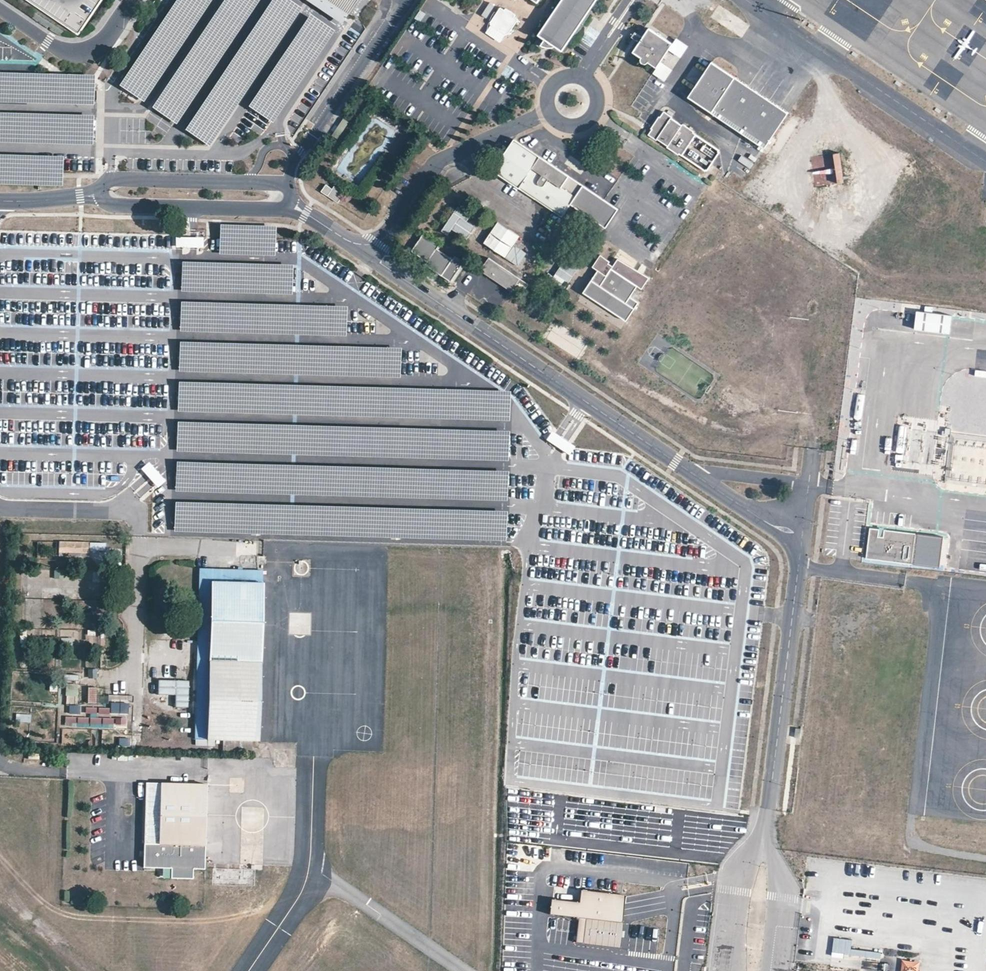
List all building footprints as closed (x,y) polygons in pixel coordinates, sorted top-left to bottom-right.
[(119,87),(143,103),(212,0),(176,0),(119,87)] [(152,109),(176,125),(260,0),(225,0),(152,109)] [(289,0),(271,0),(184,130),(209,146),(301,8),(289,0)] [(307,1),(340,23),(345,16),(347,14),(327,0),(306,0),(307,1)] [(347,14),(356,0),(327,0),(347,14)] [(536,35),(560,52),(584,15),(594,0),(561,0),(536,35)] [(679,0),(674,0),(672,4),(685,13),(689,6),(679,0)] [(699,1),(711,10),(718,0),(699,0),(699,1)] [(421,7),(417,14),(423,19),(428,11),(421,7)] [(491,23),(491,24),(507,34),(508,34),(518,19),(515,16),(516,15),(506,8),(505,10),(501,7),(491,22),(491,23)] [(334,32),(310,16),(248,108),(272,124),(334,32)] [(633,52),(642,58),(641,59),(641,61),(643,63),(645,64),(648,62),(657,68),(661,62),(669,49),(673,43),(649,28),(643,37),(641,40),(640,42),(633,52)] [(643,37),(635,32),(632,37),(640,42),(641,40),(643,37)] [(688,46),(676,38),(673,43),(669,49),(680,57),(688,46)] [(789,112),(712,61),(688,97),(765,148),(789,112)] [(672,69),(661,62),(657,68),(653,73),(664,81),(672,69)] [(0,74),(0,104),(92,106),(93,77),(0,74)] [(720,150),(693,132),(694,131),(683,124),(682,125),(672,118),(672,117),(664,111),(660,117),(659,116),(652,127),(651,128),(652,129),(648,134),(657,140),(657,139),(668,146),(667,147),(679,155),(679,153),(706,171),(706,170),(708,171),(720,152),(719,151),(720,150)] [(0,114),(0,143),(91,146),(92,117),(0,114)] [(514,139),(494,171),(563,218),(572,202),(608,225),(620,206),(557,166),(514,139)] [(0,157),(0,186),(61,188),(62,158),(0,157)] [(334,185),(328,196),(338,203),(345,192),(334,185)] [(459,213),(453,208),(441,226),(447,230),(451,225),(459,213)] [(459,213),(451,225),(469,237),(477,225),(459,213)] [(470,239),(478,244),(490,227),(482,221),(470,239)] [(522,239),(499,223),(484,245),(508,261),(522,239)] [(275,229),(220,227),(220,257),(275,258),(275,229)] [(452,260),(436,248),(438,245),(423,235),(413,251),(428,261),(426,264),(451,281),(464,262),(455,256),(452,260)] [(548,278),(567,290),(587,257),(574,249),(558,275),(552,271),(548,278)] [(489,258),(481,271),(512,292),(517,285),(524,289),(528,284),(489,258)] [(292,267),(183,264),(182,293),(291,296),(292,267)] [(463,266),(460,271),(464,274),(468,270),(463,266)] [(604,281),(595,275),(583,293),(626,322),(638,304),(630,298),(638,287),(612,270),(607,277),(604,281)] [(347,309),(180,304),(180,333),(346,338),(347,309)] [(952,315),(917,311),(915,329),(950,333),(952,315)] [(400,350),(180,343),(179,373),(399,379),(400,350)] [(510,393),(179,383),(178,413),(509,423),(510,393)] [(508,434),(177,424),(176,454),(507,464),(508,434)] [(951,433),(945,483),(985,488),(985,437),(951,433)] [(507,474),(176,464),(175,494),(506,504),(507,474)] [(506,513),(175,503),(174,533),(505,543),(506,513)] [(941,539),(871,530),(867,561),(907,566),(937,569),(941,539)] [(89,543),(59,542),(59,552),(89,553),(89,543)] [(198,569),(195,739),(223,739),(222,752),(252,753),(252,741),(259,741),(263,571),(198,569)] [(206,785),(145,783),(144,867),(163,869),(170,869),(170,879),(191,880),(191,870),(203,870),(204,863),(206,785)] [(551,902),(549,917),(579,920),(576,944),(621,949),(626,898),(581,894),(580,905),(551,902)] [(850,950),(851,941),(833,940),(831,954),(881,959),(881,953),(850,950)] [(920,963),(902,961),(901,970),(919,970),(920,963)]
